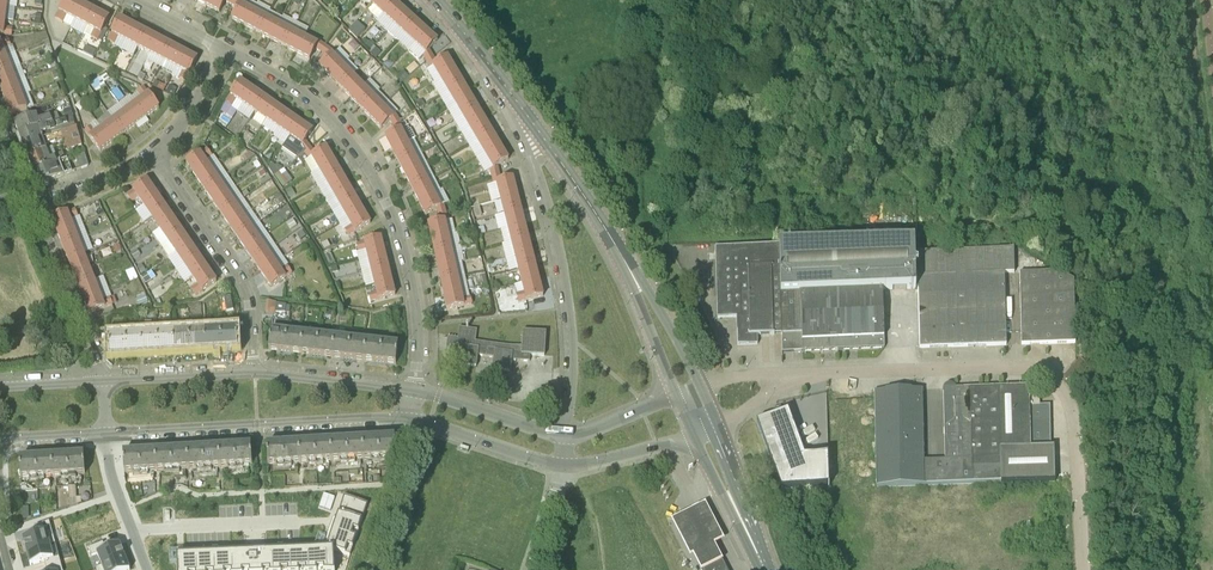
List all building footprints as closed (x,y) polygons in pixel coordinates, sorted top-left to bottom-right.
[(73,19),(81,4),(74,0),(65,0),(59,12),(58,12),(55,19),(63,23),(67,16),(73,19)] [(232,5),(234,0),(210,0),(207,6),(220,13),(225,2),(232,5)] [(245,27),(254,10),(247,7),(249,4),(241,0),(234,0),(232,5),(238,9),(232,20),(245,27)] [(382,15),(394,1),(392,0),(376,0),(371,5),(382,15)] [(382,15),(393,25),(405,11),(394,1),(382,15)] [(73,19),(87,27),(95,11),(81,4),(73,19)] [(245,27),(258,33),(266,17),(254,10),(245,27)] [(258,33),(271,40),(280,24),(283,17),(270,10),(266,17),(258,33)] [(95,11),(87,27),(94,31),(91,37),(97,41),(101,34),(109,18),(95,11)] [(393,25),(403,34),(416,21),(405,11),(393,25)] [(118,38),(124,41),(133,25),(120,18),(108,41),(114,44),(118,38)] [(0,19),(0,34),(12,36),(13,29),(5,28),(6,20),(0,19)] [(403,34),(414,44),(426,31),(416,21),(403,34)] [(271,40),(284,47),(293,31),(280,24),(271,40)] [(124,41),(137,48),(146,32),(133,25),(124,41)] [(284,47),(297,53),(306,37),(293,31),(284,47)] [(426,62),(433,57),(429,50),(437,41),(426,31),(414,44),(425,54),(423,56),(426,62)] [(137,48),(150,54),(159,39),(146,32),(137,48)] [(316,49),(322,54),(325,45),(319,41),(317,43),(306,37),(297,53),(310,60),(316,49)] [(6,54),(4,48),(11,45),(9,38),(1,41),(0,41),(0,57),(6,54)] [(150,54),(163,61),(171,45),(159,39),(150,54)] [(163,61),(176,68),(185,52),(171,45),(163,61)] [(330,77),(343,64),(333,54),(335,52),(325,45),(322,54),(329,58),(320,67),(330,77)] [(185,52),(176,68),(182,71),(179,77),(186,81),(197,59),(185,52)] [(12,68),(6,54),(0,57),(0,73),(12,68)] [(440,79),(455,70),(447,57),(437,64),(433,57),(426,62),(430,68),(433,67),(440,79)] [(330,77),(340,88),(353,75),(343,64),(330,77)] [(17,81),(12,68),(0,73),(0,87),(0,88),(17,81)] [(447,92),(463,83),(455,70),(440,79),(434,83),(440,92),(446,89),(447,92)] [(340,88),(350,98),(363,85),(353,75),(340,88)] [(6,102),(22,95),(17,81),(0,88),(6,102)] [(236,100),(243,104),(253,90),(241,81),(227,102),(232,106),(236,100)] [(455,105),(470,96),(463,83),(447,92),(455,105)] [(350,98),(360,108),(374,96),(363,85),(350,98)] [(136,102),(147,116),(158,108),(148,94),(148,93),(144,87),(138,92),(142,98),(136,102)] [(243,104),(255,113),(265,98),(253,90),(243,104)] [(22,95),(6,102),(11,115),(28,108),(22,95)] [(360,108),(371,119),(384,106),(374,96),(360,108)] [(462,118),(478,109),(470,96),(455,105),(462,118)] [(255,113),(267,121),(277,106),(265,98),(255,113)] [(135,125),(147,116),(136,102),(124,111),(135,125)] [(267,121),(278,130),(289,114),(277,106),(267,121)] [(393,125),(400,121),(396,114),(394,116),(384,106),(371,119),(381,129),(390,120),(393,125)] [(470,130),(485,121),(478,109),(462,118),(470,130)] [(123,134),(135,125),(124,111),(113,120),(123,134)] [(19,134),(60,121),(57,112),(49,114),(50,117),(39,120),(37,115),(15,123),(19,134)] [(278,130),(290,138),(301,123),(289,114),(278,130)] [(41,139),(53,135),(51,131),(56,129),(56,130),(69,125),(75,123),(73,116),(60,121),(19,134),(23,145),(41,139)] [(112,143),(123,134),(113,120),(101,129),(112,143)] [(392,149),(408,141),(402,129),(404,128),(400,121),(393,125),(397,131),(385,136),(392,149)] [(477,143),(493,134),(485,121),(470,130),(477,143)] [(305,154),(311,148),(305,141),(313,131),(301,123),(290,138),(284,147),(299,158),(305,154)] [(100,151),(112,143),(101,129),(95,133),(91,126),(85,131),(89,138),(90,138),(100,151)] [(64,144),(80,139),(77,128),(60,133),(64,144)] [(485,156),(501,147),(493,134),(477,143),(485,156)] [(28,157),(46,151),(41,139),(23,145),(28,157)] [(80,139),(64,144),(66,150),(82,145),(80,139)] [(398,162),(415,154),(408,141),(392,149),(398,162)] [(491,177),(499,174),(497,166),(508,160),(501,147),(485,156),(493,169),(490,170),(483,172),(485,178),(491,177)] [(318,170),(334,161),(326,148),(316,154),(311,148),(305,154),(310,160),(312,159),(318,170)] [(33,172),(66,161),(63,152),(50,157),(47,150),(46,151),(28,157),(33,172)] [(194,176),(210,166),(206,161),(212,157),(207,150),(186,164),(194,176)] [(85,154),(75,157),(79,169),(89,166),(85,154)] [(405,175),(421,167),(415,154),(398,162),(405,175)] [(39,186),(73,172),(68,160),(66,161),(33,172),(39,186)] [(325,182),(341,173),(334,161),(318,170),(325,182)] [(272,164),(269,169),(274,176),(282,170),(272,164)] [(203,188),(218,178),(210,166),(194,176),(203,188)] [(412,188),(428,180),(421,167),(405,175),(412,188)] [(333,195),(348,186),(341,173),(325,182),(333,195)] [(499,197),(517,194),(513,179),(501,181),(499,174),(491,177),(492,183),(495,182),(499,197)] [(211,201),(227,191),(218,178),(203,188),(211,201)] [(418,201),(434,193),(428,180),(412,188),(418,201)] [(138,199),(142,204),(156,194),(147,181),(127,196),(132,203),(138,199)] [(340,207),(356,198),(348,186),(333,195),(340,207)] [(220,213),(235,204),(227,191),(211,201),(220,213)] [(438,215),(446,213),(444,205),(441,206),(434,193),(418,201),(425,214),(436,209),(438,215)] [(150,217),(164,207),(156,194),(142,204),(150,217)] [(503,212),(520,208),(517,194),(499,197),(503,212)] [(347,219),(347,220),(363,211),(356,198),(340,207),(341,208),(347,219)] [(229,226),(243,215),(235,204),(220,213),(229,226)] [(159,229),(173,219),(164,207),(150,217),(159,229)] [(498,228),(497,215),(489,216),(489,212),(480,212),(480,207),(476,207),(476,217),(478,217),(479,229),(498,228)] [(507,227),(524,223),(520,208),(503,212),(507,227)] [(57,233),(74,226),(71,219),(77,217),(75,210),(68,213),(52,219),(57,233)] [(363,211),(347,220),(351,226),(345,230),(349,237),(355,233),(370,224),(363,211)] [(431,238),(448,234),(446,221),(448,220),(446,213),(438,215),(440,221),(428,224),(431,238)] [(237,238),(252,228),(243,215),(229,226),(237,238)] [(167,242),(182,232),(173,219),(159,229),(167,242)] [(510,242),(528,238),(524,223),(507,227),(510,242)] [(62,246),(79,240),(74,226),(57,233),(62,246)] [(246,250),(261,240),(252,228),(237,238),(246,250)] [(176,254),(190,244),(182,232),(167,242),(176,254)] [(434,252),(451,248),(448,234),(431,238),(434,252)] [(514,256),(532,252),(528,238),(510,242),(514,256)] [(367,257),(384,253),(381,239),(363,243),(363,242),(356,244),(358,251),(365,250),(367,257)] [(68,260),(84,253),(79,240),(62,246),(68,260)] [(254,263),(269,253),(261,240),(246,250),(254,263)] [(780,292),(883,290),(916,289),(914,240),(780,244),(780,245),(779,245),(780,292)] [(185,267),(199,257),(190,244),(176,254),(185,267)] [(116,253),(121,250),(119,245),(113,247),(116,253)] [(781,333),(780,292),(779,245),(715,248),(717,318),(737,317),(738,331),(737,331),(737,344),(756,344),(756,335),(774,334),(774,333),(781,333)] [(437,267),(455,263),(451,248),(434,252),(437,267)] [(983,346),(1006,345),(1004,274),(1011,273),(1010,249),(980,250),(983,346)] [(1021,345),(1075,343),(1074,282),(1055,272),(1048,272),(1048,268),(1020,249),(1010,249),(1011,273),(1019,273),(1021,345)] [(919,347),(960,346),(958,250),(917,251),(919,347)] [(960,346),(983,346),(980,250),(958,250),(960,346)] [(329,266),(335,264),(330,251),(324,253),(329,266)] [(518,271),(535,267),(532,252),(514,256),(518,271)] [(73,273),(90,267),(84,253),(68,260),(73,273)] [(263,275),(278,265),(269,253),(254,263),(263,275)] [(370,271),(388,267),(384,253),(367,257),(370,271)] [(193,280),(207,269),(199,257),(185,267),(193,280)] [(441,281),(458,277),(455,263),(437,267),(441,281)] [(278,265),(263,275),(271,288),(286,278),(293,274),(287,266),(281,271),(278,265)] [(78,287),(95,280),(90,267),(73,273),(78,287)] [(374,285),(391,281),(388,267),(370,271),(374,285)] [(522,286),(539,282),(535,267),(518,271),(522,286)] [(207,269),(193,280),(197,285),(190,289),(195,297),(202,292),(201,292),(216,282),(207,269)] [(444,295),(461,291),(458,277),(441,281),(444,295)] [(84,300),(100,294),(95,280),(78,287),(84,300)] [(391,281),(374,285),(376,293),(368,295),(370,302),(377,300),(395,296),(391,281)] [(539,282),(522,286),(523,293),(516,295),(518,303),(543,297),(539,282)] [(884,348),(884,328),(886,328),(886,325),(884,325),(883,290),(780,292),(781,333),(781,334),(782,334),(782,351),(884,348)] [(461,291),(444,295),(447,309),(464,305),(465,307),(472,305),(471,297),(462,299),(461,291)] [(100,294),(84,300),(89,314),(106,307),(113,304),(110,298),(103,301),(100,294)] [(290,305),(290,304),(276,303),(275,311),(275,313),(289,313),(293,313),(294,306),(290,306),(290,305)] [(466,326),(466,328),(459,327),(455,352),(460,353),(458,364),(476,367),(478,356),(494,358),(492,370),(510,372),(512,361),(530,362),(530,356),(545,356),(546,333),(522,332),(522,346),(510,346),(475,341),(477,330),(468,329),(468,327),(466,326)] [(195,352),(206,351),(216,350),(227,350),(238,349),(237,330),(226,331),(215,331),(205,332),(194,333),(183,333),(173,334),(162,334),(151,335),(141,335),(130,336),(120,337),(109,337),(110,356),(121,356),(131,355),(142,355),(153,354),(163,353),(174,353),(184,352),(195,352)] [(322,356),(332,357),(343,359),(353,360),(364,361),(374,363),(385,364),(396,365),(398,346),(387,345),(377,343),(366,342),(356,341),(345,340),(334,338),(324,337),(313,336),(303,335),(292,334),(281,332),(271,331),(269,350),(279,351),(290,352),(300,354),(311,355),(322,356)] [(1000,484),(1054,482),(1053,447),(1049,447),(1049,406),(1038,406),(1038,396),(1029,397),(1029,387),(998,388),(1000,484)] [(945,485),(973,484),(970,388),(943,389),(944,460),(945,485)] [(973,484),(1000,484),(998,388),(970,388),(973,484)] [(944,460),(941,460),(924,461),(922,389),(874,391),(876,487),(945,485),(944,460)] [(851,392),(852,419),(827,420),(828,455),(829,488),(876,487),(874,391),(851,392)] [(757,422),(781,489),(829,488),(828,455),(804,456),(788,411),(757,422)] [(355,461),(364,460),(372,460),(372,462),(375,462),(386,462),(387,461),(387,458),(396,458),(395,439),(384,439),(373,440),(363,440),(352,441),(341,442),(331,442),(320,443),(309,443),(298,444),(288,444),(277,445),(267,446),(268,465),(277,465),(277,467),(279,467),(290,467),(292,467),(291,464),(300,463),(308,463),(309,466),(311,465),(322,465),(323,465),(323,462),(332,462),(340,461),(340,464),(343,464),(354,463),(355,463),(355,461)] [(179,470),(188,470),(197,469),(197,472),(199,472),(209,471),(211,471),(211,468),(220,468),(228,467),(228,470),(231,470),(241,469),(243,469),(243,467),(252,466),(251,447),(240,447),(229,448),(219,448),(208,449),(198,450),(187,450),(176,451),(166,451),(155,452),(144,452),(134,453),(123,454),(124,472),(133,472),(133,475),(135,475),(146,475),(148,475),(148,472),(156,472),(165,471),(165,474),(167,474),(177,473),(180,473),(179,470)] [(64,479),(74,479),(76,478),(76,475),(85,475),(84,456),(73,456),(62,457),(52,457),(41,458),(30,458),(20,459),(21,478),(30,478),(30,481),(32,481),(42,480),(44,480),(44,478),(53,477),(61,477),(62,479),(64,479)] [(72,504),(83,503),(82,486),(71,486),(72,504)] [(330,511),(335,498),(324,494),(319,508),(330,511)] [(176,559),(177,569),(333,569),(332,555),(342,555),(346,556),(363,505),(342,498),(337,515),(324,551),(260,554),(248,555),(176,559)] [(694,556),(701,569),(722,559),(715,545),(723,541),(705,504),(672,520),(690,557),(694,556)] [(36,534),(22,538),(26,551),(50,545),(47,532),(52,531),(49,521),(34,526),(36,534)] [(103,542),(88,548),(92,556),(96,554),(101,567),(124,557),(119,544),(106,550),(103,542)] [(50,545),(26,551),(30,565),(44,561),(46,569),(61,564),(59,556),(54,558),(50,545)] [(101,567),(102,569),(129,569),(124,557),(101,567)] [(722,559),(701,569),(727,569),(722,559)]
